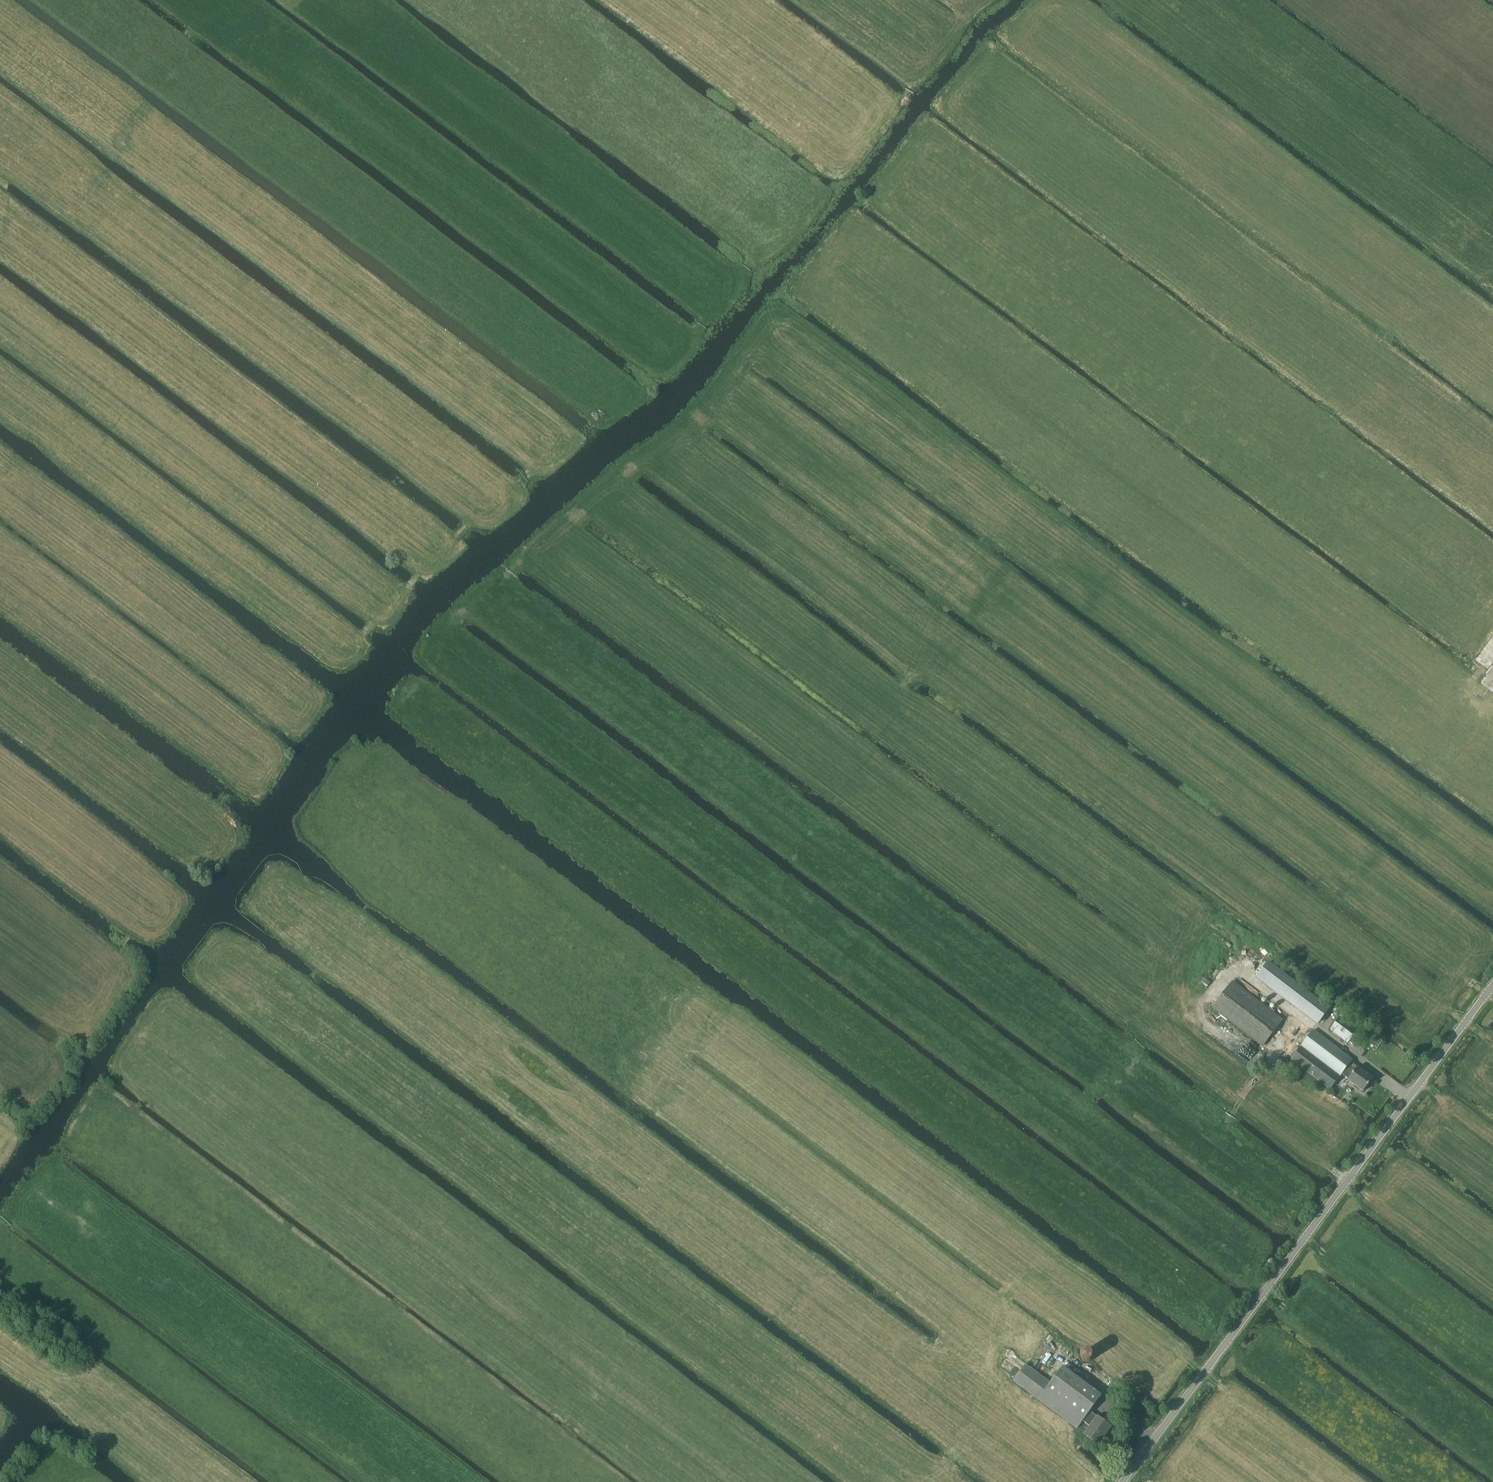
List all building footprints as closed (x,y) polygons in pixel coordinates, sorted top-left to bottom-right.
[(1318,1024),(1328,1010),(1268,964),(1257,978),(1318,1024)] [(1262,1047),(1283,1020),(1232,982),(1212,1009),(1262,1047)] [(1348,1044),(1357,1031),(1339,1018),(1330,1030),(1348,1044)] [(1351,1063),(1353,1061),(1313,1031),(1291,1060),(1330,1090),(1342,1075),(1348,1080),(1364,1092),(1373,1079),(1358,1067),(1357,1068),(1351,1063)] [(1091,1361),(1091,1358),(1091,1355),(1089,1353),(1086,1352),(1083,1353),(1081,1355),(1080,1358),(1081,1361),(1083,1363),(1086,1364),(1088,1363),(1091,1361)] [(1063,1368),(1051,1384),(1026,1365),(1014,1382),(1077,1429),(1083,1422),(1090,1427),(1085,1435),(1098,1445),(1112,1428),(1098,1417),(1097,1418),(1090,1412),(1102,1397),(1063,1368)]
